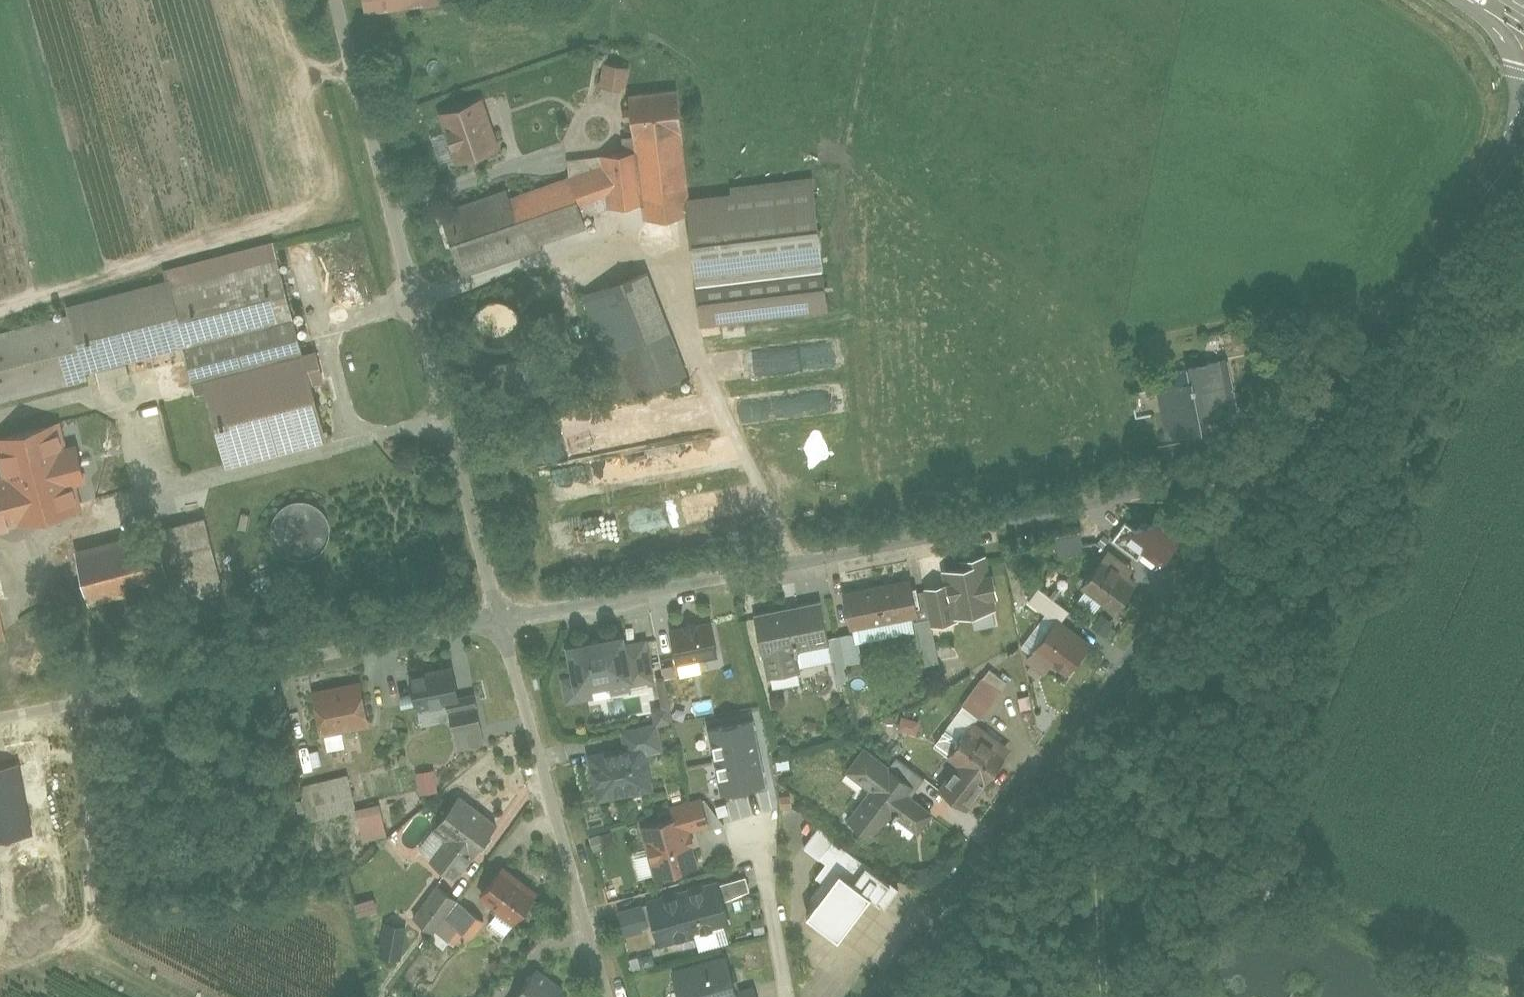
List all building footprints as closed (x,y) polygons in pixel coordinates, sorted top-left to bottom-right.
[(368,15),(428,6),(428,0),(365,0),(368,15)] [(637,66),(614,60),(608,83),(631,89),(637,66)] [(581,205),(609,194),(611,211),(649,206),(651,224),(693,219),(690,199),(677,91),(631,97),(637,151),(604,155),(605,164),(519,195),(538,245),(589,227),(581,205)] [(490,97),(448,112),(467,165),(509,150),(490,97)] [(833,310),(815,182),(690,199),(693,219),(707,328),(833,310)] [(472,269),(538,245),(519,195),(517,187),(451,211),(472,269)] [(0,336),(0,405),(87,383),(85,375),(186,350),(198,395),(208,392),(227,466),(330,440),(316,384),(327,381),(319,349),(303,353),(275,243),(168,270),(170,281),(63,308),(66,319),(0,336)] [(695,373),(656,274),(597,297),(635,396),(695,373)] [(486,317),(494,347),(520,341),(512,311),(486,317)] [(735,351),(737,375),(878,364),(876,340),(735,351)] [(1251,406),(1242,356),(1197,365),(1200,378),(1164,385),(1174,439),(1223,430),(1220,412),(1251,406)] [(0,482),(0,531),(75,512),(65,474),(111,463),(99,415),(0,440),(0,446),(9,479),(0,482)] [(316,546),(316,503),(278,503),(278,546),(316,546)] [(1174,521),(1134,528),(1151,541),(1146,549),(1161,560),(1194,518),(1183,509),(1174,521)] [(218,519),(80,552),(92,605),(231,572),(218,519)] [(1120,520),(1061,532),(1065,554),(1090,549),(1089,543),(1104,540),(1117,547),(1131,530),(1120,520)] [(1117,547),(1088,580),(1122,611),(1148,582),(1136,571),(1140,568),(1117,547)] [(1006,610),(994,553),(981,556),(982,561),(952,568),(955,583),(963,619),(1006,610)] [(925,577),(853,592),(860,627),(933,611),(925,577)] [(963,619),(955,583),(931,588),(937,616),(939,624),(963,619)] [(1074,608),(1045,586),(1036,597),(1066,619),(1074,608)] [(831,598),(763,613),(776,676),(806,669),(802,649),(824,645),(822,638),(839,635),(831,598)] [(930,665),(947,661),(939,624),(937,616),(920,619),(930,665)] [(1103,647),(1066,619),(1047,644),(1064,658),(1084,672),(1103,647)] [(724,622),(678,630),(683,661),(729,652),(724,622)] [(844,663),(865,658),(859,630),(839,635),(844,663)] [(602,696),(600,688),(645,680),(638,641),(637,634),(581,644),(587,673),(569,676),(574,701),(602,696)] [(661,677),(654,638),(638,641),(645,680),(661,677)] [(1037,657),(1055,670),(1064,658),(1047,644),(1037,657)] [(851,663),(852,674),(867,672),(865,661),(851,663)] [(464,665),(415,676),(423,710),(428,709),(459,702),(471,700),(464,665)] [(1006,690),(988,677),(969,701),(987,715),(1006,690)] [(373,679),(323,690),(332,733),(383,722),(373,679)] [(468,747),(492,742),(482,697),(459,702),(461,714),(468,747)] [(461,714),(459,702),(428,709),(431,721),(461,714)] [(903,732),(921,733),(922,720),(904,719),(903,732)] [(670,749),(665,721),(628,728),(631,746),(651,742),(653,752),(670,749)] [(1026,754),(982,721),(960,750),(970,758),(997,778),(1004,783),(1026,754)] [(631,746),(595,752),(603,797),(659,787),(653,752),(651,742),(631,746)] [(878,788),(854,819),(880,839),(897,816),(924,836),(941,812),(915,792),(928,774),(902,755),(897,761),(874,744),(855,770),(878,788)] [(970,758),(947,788),(974,808),(997,778),(970,758)] [(440,768),(424,770),(427,792),(443,790),(440,768)] [(354,774),(311,784),(319,816),(362,806),(354,774)] [(505,822),(466,792),(443,823),(459,835),(442,858),(465,875),(505,822)] [(714,824),(709,796),(677,803),(679,814),(692,812),(695,828),(714,824)] [(387,802),(364,807),(371,839),(394,834),(387,802)] [(679,814),(649,821),(661,875),(703,866),(695,828),(692,812),(679,814)] [(807,843),(824,857),(840,837),(823,824),(807,843)] [(871,862),(840,837),(824,857),(832,863),(823,874),(839,887),(855,868),(862,873),(871,862)] [(896,900),(907,886),(879,864),(868,878),(888,894),(896,900)] [(549,894),(513,866),(490,895),(527,923),(549,894)] [(839,887),(819,912),(852,939),(888,894),(868,878),(862,873),(855,868),(839,887)] [(729,882),(733,899),(758,892),(754,876),(729,882)] [(729,882),(657,900),(663,923),(667,942),(739,925),(733,899),(729,882)] [(462,899),(443,884),(420,914),(439,929),(462,899)] [(462,899),(439,929),(458,944),(470,929),(478,935),(490,920),(462,899)] [(631,931),(663,923),(657,900),(625,908),(631,931)] [(410,923),(390,921),(387,952),(407,954),(410,923)] [(680,970),(686,996),(768,996),(764,981),(745,986),(737,956),(680,970)] [(538,967),(516,996),(517,996),(572,996),(574,995),(538,967)]
